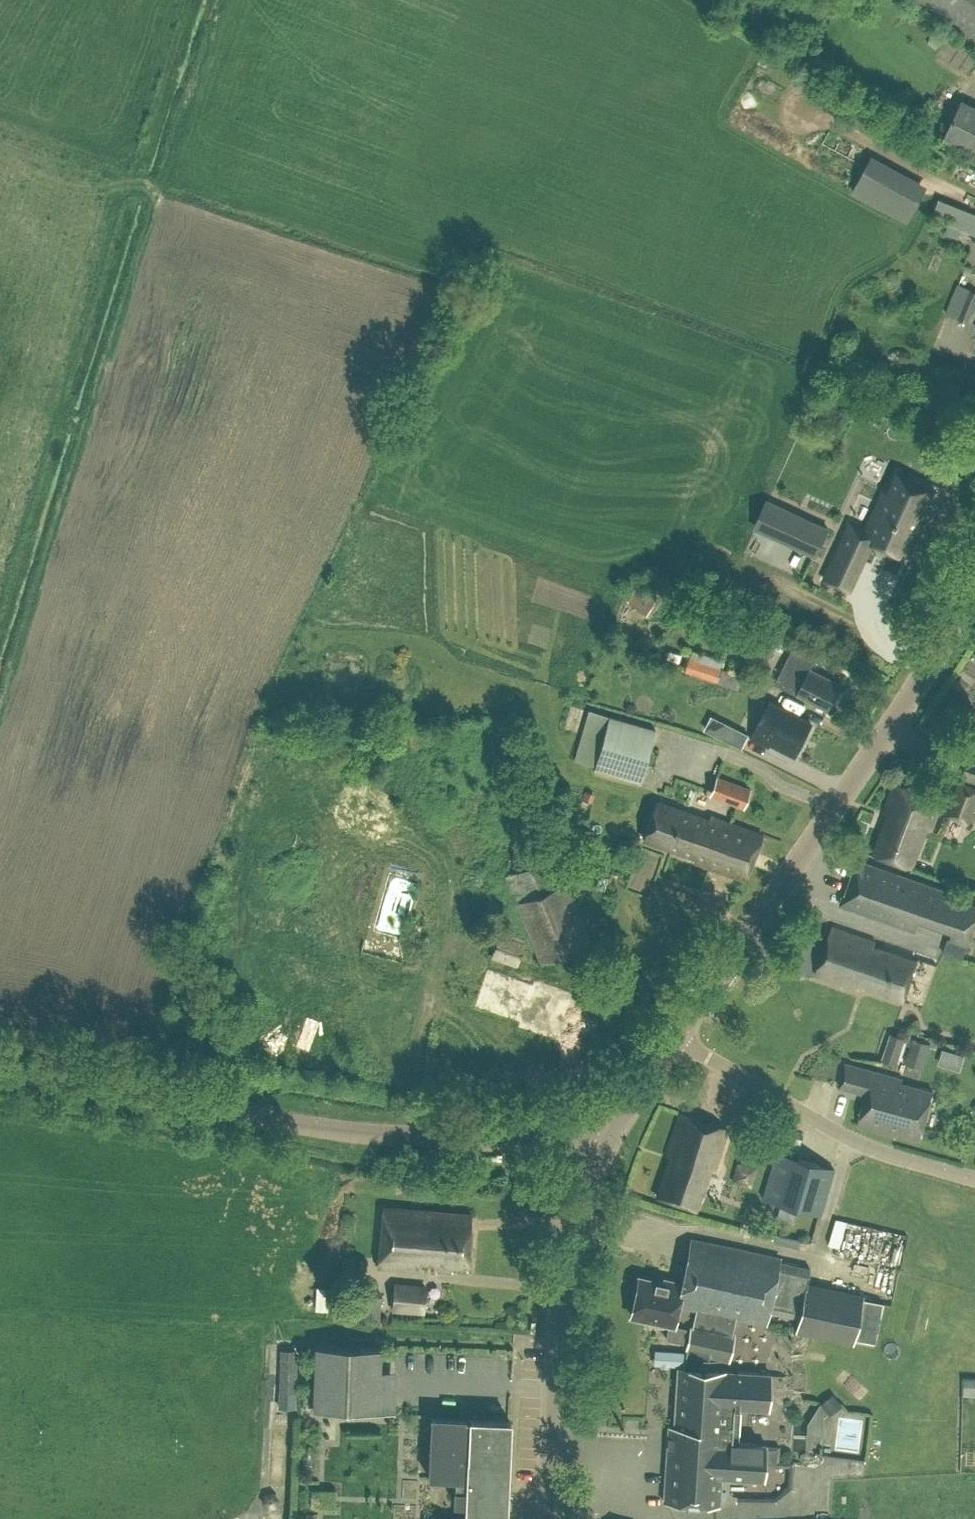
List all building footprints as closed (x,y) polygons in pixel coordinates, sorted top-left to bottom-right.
[(974,49),(974,0),(913,0),(974,49)] [(963,100),(946,135),(974,150),(974,106),(963,100)] [(928,186),(871,155),(852,191),(909,221),(928,186)] [(940,198),(932,217),(974,234),(974,212),(940,198)] [(958,283),(947,312),(969,321),(974,305),(974,290),(958,283)] [(851,521),(825,578),(850,590),(873,541),(909,557),(928,516),(923,513),(935,488),(899,471),(889,494),(884,491),(867,529),(851,521)] [(778,504),(766,531),(816,554),(828,527),(778,504)] [(815,659),(792,647),(775,682),(790,691),(793,685),(798,688),(796,692),(828,708),(830,705),(833,704),(836,698),(835,694),(840,684),(810,669),(815,659)] [(743,672),(691,656),(686,671),(738,688),(743,672)] [(811,723),(770,702),(752,736),(768,744),(770,740),(796,753),(811,723)] [(655,727),(589,706),(572,759),(593,765),(592,767),(638,781),(655,727)] [(428,748),(442,750),(444,738),(431,736),(428,748)] [(750,787),(716,775),(708,796),(743,808),(750,787)] [(960,779),(947,814),(971,823),(974,812),(974,785),(960,779)] [(941,802),(895,782),(885,810),(888,812),(875,852),(913,866),(927,827),(931,828),(941,802)] [(707,819),(655,800),(641,838),(695,856),(693,860),(743,878),(762,834),(709,815),(707,819)] [(589,942),(553,856),(505,877),(541,963),(589,942)] [(856,858),(840,903),(915,930),(919,918),(953,930),(945,953),(962,959),(974,923),(974,904),(942,892),(943,889),(856,858)] [(655,894),(660,874),(638,868),(633,888),(655,894)] [(875,940),(832,925),(816,973),(860,987),(861,983),(904,997),(917,959),(874,944),(875,940)] [(523,943),(498,935),(491,955),(516,964),(523,943)] [(906,1040),(891,1035),(883,1059),(898,1065),(906,1040)] [(904,1079),(846,1065),(841,1089),(868,1095),(860,1126),(896,1135),(897,1131),(924,1138),(935,1091),(903,1083),(904,1079)] [(726,1127),(681,1113),(666,1155),(668,1155),(655,1195),(694,1208),(711,1170),(713,1171),(726,1127)] [(833,1168),(775,1150),(762,1197),(820,1214),(833,1168)] [(743,1163),(739,1179),(752,1182),(756,1166),(743,1163)] [(471,1213),(382,1205),(377,1265),(436,1270),(436,1268),(451,1269),(451,1265),(466,1267),(471,1213)] [(683,1362),(706,1363),(708,1354),(727,1358),(732,1334),(736,1317),(765,1324),(768,1310),(799,1316),(796,1330),(853,1342),(853,1337),(874,1341),(882,1302),(862,1298),(863,1293),(807,1281),(810,1266),(778,1260),(779,1256),(690,1237),(681,1281),(663,1278),(662,1281),(637,1277),(637,1279),(634,1281),(632,1290),(634,1292),(630,1314),(649,1318),(649,1322),(661,1325),(664,1321),(668,1322),(665,1339),(683,1343),(686,1325),(674,1323),(678,1303),(695,1308),(691,1325),(690,1325),(684,1349),(686,1349),(683,1362)] [(424,1284),(394,1282),(392,1307),(422,1309),(424,1284)] [(380,1351),(316,1348),(313,1407),(394,1411),(396,1372),(379,1371),(380,1351)] [(298,1352),(280,1352),(277,1390),(298,1390),(298,1352)] [(706,1363),(683,1362),(682,1366),(678,1365),(673,1437),(668,1447),(664,1497),(719,1500),(721,1478),(764,1480),(766,1443),(737,1442),(738,1408),(767,1410),(769,1370),(705,1367),(706,1363)] [(964,1395),(974,1396),(974,1378),(965,1377),(964,1395)] [(469,1418),(430,1416),(427,1477),(454,1479),(453,1503),(465,1504),(464,1518),(505,1518),(509,1419),(469,1418)]
